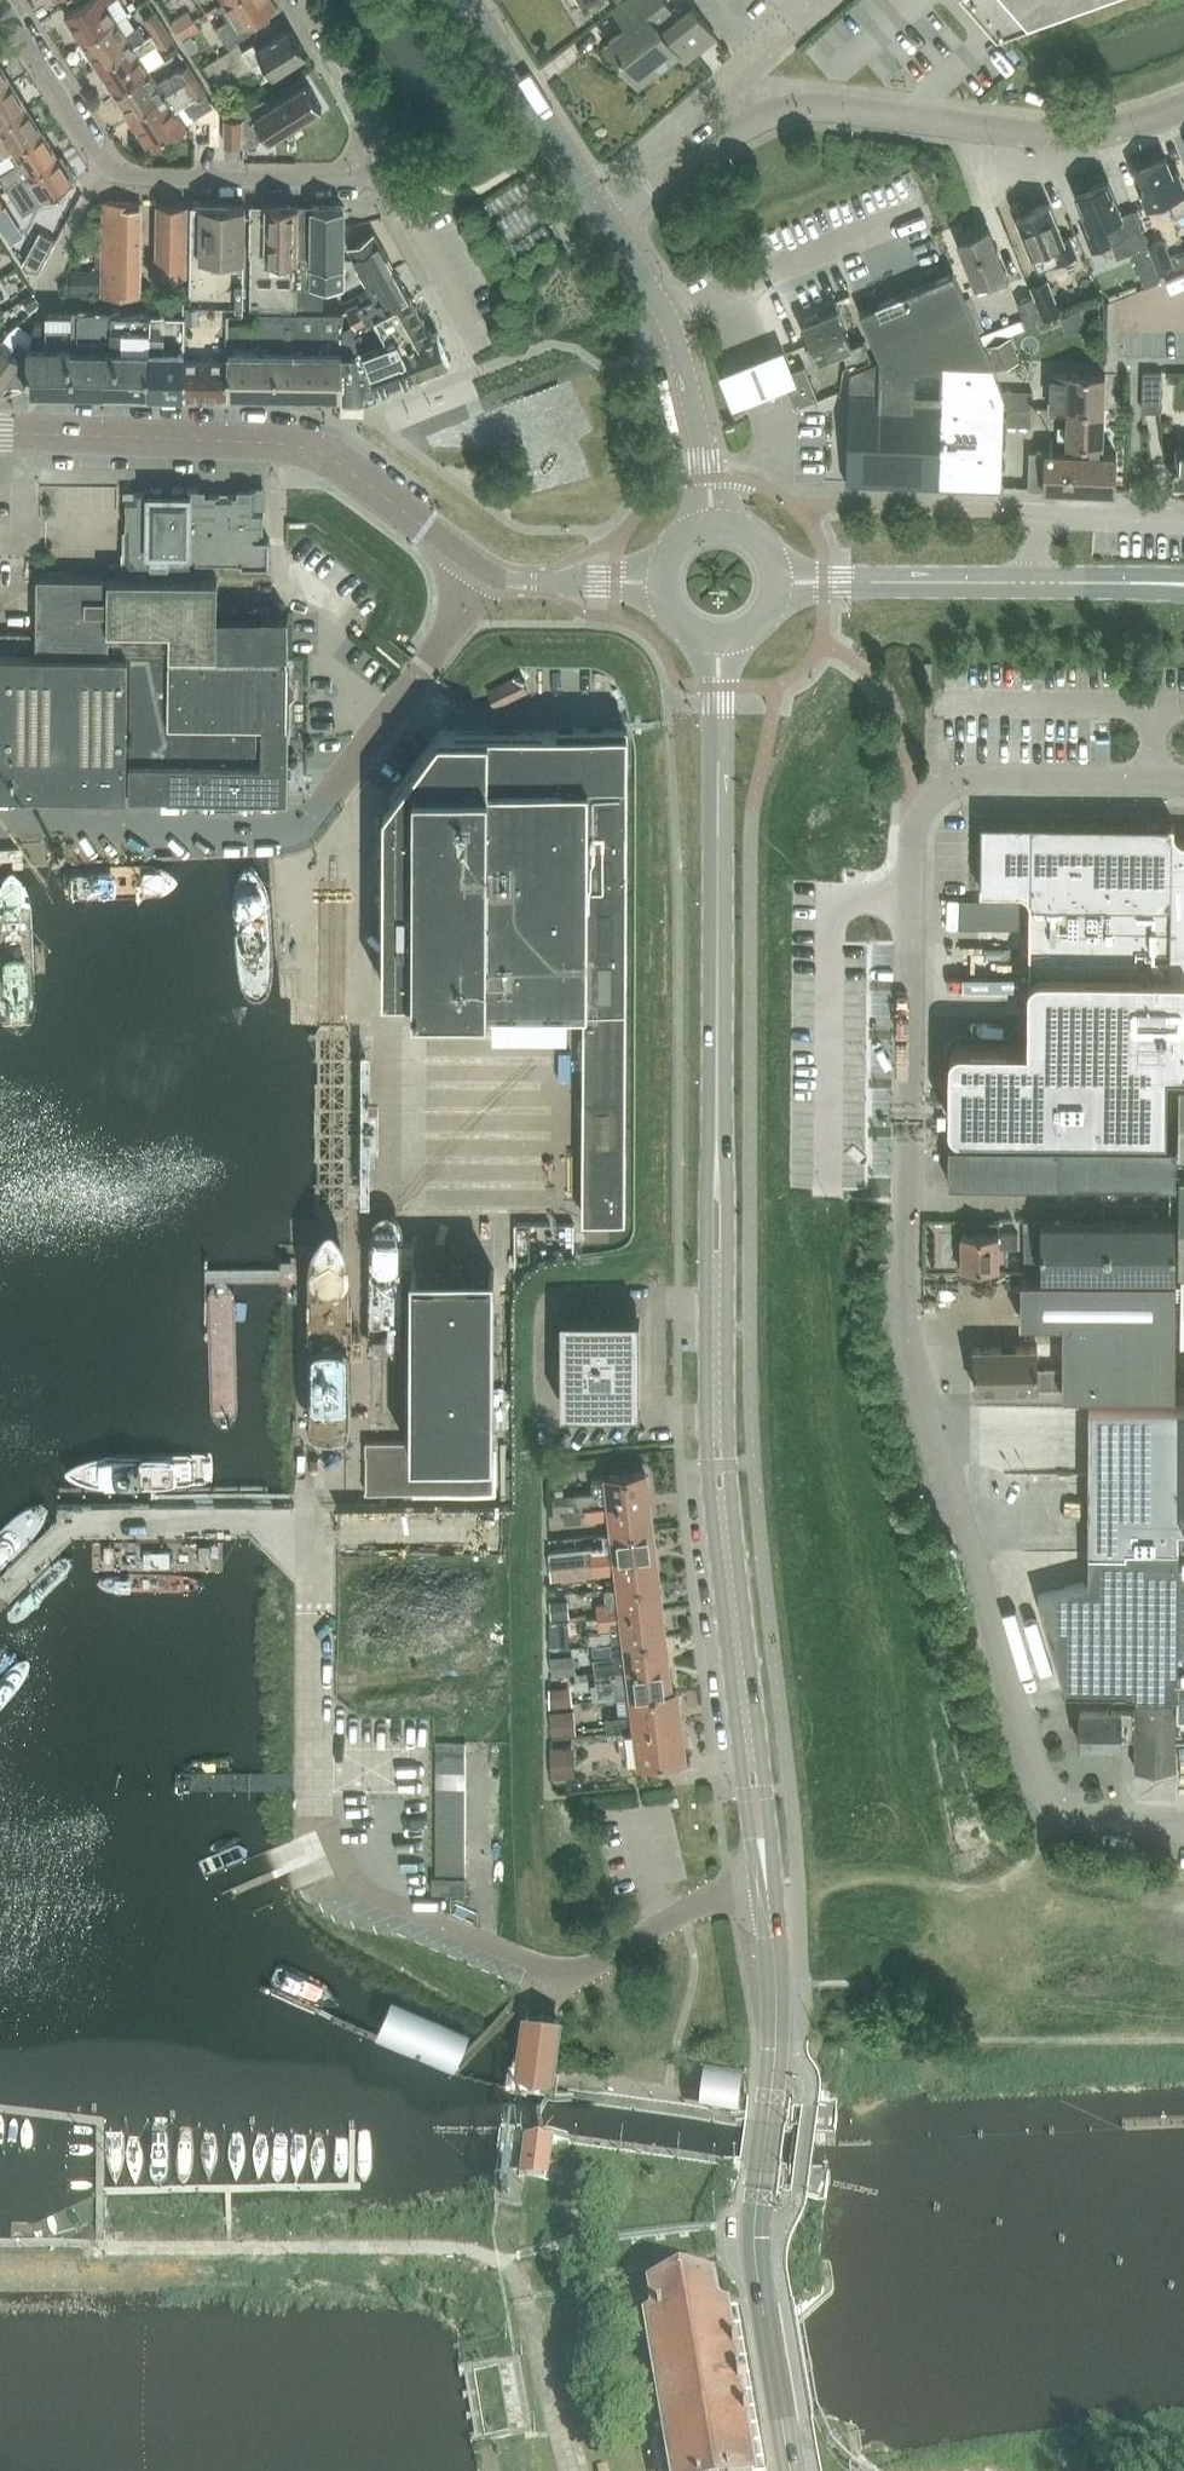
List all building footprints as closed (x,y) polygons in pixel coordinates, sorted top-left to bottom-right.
[(65,14),(81,41),(117,19),(107,3),(111,0),(87,0),(65,14)] [(224,1),(233,15),(216,26),(227,44),(243,33),(244,34),(264,21),(261,15),(275,5),(272,0),(225,0),(224,1)] [(691,6),(671,21),(664,11),(670,7),(665,0),(623,0),(619,3),(633,21),(608,40),(639,81),(656,62),(661,67),(688,46),(691,49),(705,38),(709,44),(716,39),(691,6)] [(1001,30),(1083,0),(975,0),(1001,30)] [(152,33),(164,26),(154,11),(143,19),(151,33),(152,33)] [(176,31),(193,20),(188,11),(170,22),(176,31)] [(126,34),(117,19),(81,41),(98,67),(145,37),(138,26),(126,34)] [(199,28),(193,20),(176,31),(181,39),(199,28)] [(151,33),(145,37),(98,67),(113,91),(148,69),(139,55),(158,43),(161,47),(173,40),(164,26),(152,33),(151,33)] [(306,55),(290,28),(257,49),(253,44),(241,51),(250,67),(262,59),(272,76),(306,55)] [(183,83),(195,75),(188,64),(176,71),(183,83)] [(0,67),(0,89),(10,82),(0,67)] [(157,83),(148,69),(113,91),(129,117),(176,88),(183,83),(176,71),(157,83)] [(195,75),(183,83),(176,88),(129,117),(147,145),(165,133),(169,139),(186,129),(173,109),(192,97),(194,100),(206,92),(195,75)] [(25,107),(10,82),(0,89),(0,123),(25,107)] [(321,107),(306,83),(268,106),(263,97),(258,101),(257,100),(244,108),(248,114),(241,118),(225,118),(224,144),(249,144),(265,134),(269,140),(321,107)] [(3,156),(9,152),(13,150),(41,131),(25,107),(0,123),(0,152),(3,156)] [(13,150),(9,152),(15,162),(0,172),(0,179),(6,188),(56,156),(41,131),(13,150)] [(56,156),(6,188),(22,213),(77,178),(68,163),(64,166),(56,156)] [(1178,171),(1172,173),(1165,156),(1134,168),(1147,204),(1168,196),(1175,215),(1183,211),(1183,187),(1178,171)] [(1108,179),(1076,192),(1089,226),(1083,229),(1091,250),(1111,242),(1117,257),(1130,251),(1147,245),(1133,210),(1122,214),(1108,179)] [(140,202),(103,200),(101,295),(138,297),(140,202)] [(1050,202),(1016,215),(1037,269),(1077,253),(1070,235),(1064,237),(1050,202)] [(157,203),(156,273),(184,274),(186,204),(157,203)] [(227,310),(227,311),(242,311),(244,204),(190,204),(189,297),(183,297),(182,312),(183,312),(183,310),(227,310)] [(296,306),(296,294),(297,205),(249,204),(249,255),(250,255),(249,306),(296,307),(296,306)] [(296,294),(296,306),(321,307),(321,295),(342,295),(342,255),(343,225),(343,205),(311,205),(311,263),(310,295),(296,294)] [(984,279),(988,289),(1007,281),(1004,271),(1006,270),(988,226),(957,239),(974,283),(984,279)] [(38,269),(55,239),(39,231),(22,263),(26,269),(38,269)] [(347,245),(353,255),(342,255),(342,295),(346,295),(353,291),(394,269),(393,268),(373,231),(354,241),(347,245)] [(1148,246),(1159,272),(1173,267),(1162,240),(1148,246)] [(1147,245),(1130,251),(1142,279),(1157,273),(1158,273),(1147,245)] [(1175,266),(1183,262),(1183,249),(1170,255),(1175,266)] [(359,302),(347,308),(349,314),(351,318),(355,325),(383,309),(408,295),(394,269),(353,291),(359,302)] [(70,292),(99,292),(99,270),(70,270),(70,292)] [(1002,389),(995,370),(985,346),(984,344),(980,335),(964,298),(952,271),(860,311),(859,311),(879,358),(877,359),(877,360),(850,372),(849,419),(849,421),(848,438),(847,481),(907,483),(1002,486),(1003,425),(1003,419),(1004,406),(1004,396),(1002,389)] [(1033,295),(1043,320),(1060,313),(1048,281),(1030,288),(1033,295)] [(35,286),(11,298),(18,312),(41,300),(35,286)] [(402,344),(413,374),(448,361),(437,330),(429,333),(408,295),(383,309),(355,325),(385,337),(396,333),(402,344)] [(1043,320),(1033,295),(1016,301),(1022,318),(1026,327),(1043,320)] [(1059,314),(1067,335),(1088,326),(1080,306),(1059,314)] [(343,331),(343,347),(355,348),(363,391),(377,385),(378,387),(413,374),(402,344),(396,333),(385,337),(355,325),(351,318),(349,314),(347,309),(342,311),(343,311),(343,331)] [(851,343),(838,309),(818,317),(817,314),(805,318),(807,322),(802,324),(815,358),(841,348),(848,365),(870,356),(863,338),(851,343)] [(183,312),(183,392),(227,390),(227,320),(227,311),(227,310),(183,310),(183,312)] [(227,320),(227,390),(276,390),(276,310),(257,310),(257,320),(227,320)] [(342,311),(276,310),(276,390),(342,391),(343,347),(343,331),(343,311),(342,311)] [(28,385),(28,388),(27,389),(70,389),(70,388),(71,311),(44,311),(44,346),(27,346),(27,385),(28,385)] [(71,311),(70,388),(114,389),(115,364),(103,364),(103,353),(109,353),(109,335),(115,335),(115,312),(71,311)] [(149,312),(115,312),(115,335),(109,335),(109,353),(103,353),(103,364),(115,364),(114,389),(148,389),(149,312)] [(181,391),(183,392),(183,312),(182,312),(149,312),(148,389),(148,390),(149,390),(149,391),(151,391),(151,390),(181,390),(181,391)] [(1183,352),(1183,314),(1128,312),(1127,351),(1183,352)] [(1022,318),(980,335),(984,344),(1026,327),(1022,318)] [(1094,331),(1083,338),(1090,348),(1100,342),(1094,331)] [(995,370),(1020,360),(1010,336),(985,346),(995,370)] [(27,385),(27,346),(16,338),(8,350),(0,344),(0,392),(5,385),(27,385)] [(342,391),(363,391),(355,348),(343,347),(342,391)] [(782,352),(718,377),(731,410),(794,385),(782,352)] [(795,406),(817,397),(804,365),(782,373),(795,406)] [(1068,408),(1105,409),(1106,374),(1051,372),(1050,406),(1068,407),(1068,408)] [(1160,411),(1162,372),(1142,372),(1141,411),(1160,411)] [(1033,390),(1002,389),(1004,396),(1004,406),(1033,407),(1033,390)] [(1105,409),(1068,408),(1067,442),(1070,442),(1100,443),(1104,443),(1105,409)] [(1100,453),(1100,443),(1070,442),(1069,451),(1029,450),(1028,487),(1116,490),(1117,453),(1100,453)] [(1176,445),(1174,479),(1183,480),(1183,445),(1176,445)] [(205,487),(171,487),(171,489),(162,489),(162,487),(148,487),(147,492),(126,492),(124,562),(124,564),(190,565),(190,559),(196,559),(196,562),(240,562),(240,566),(268,566),(268,538),(262,538),(262,507),(252,506),(252,489),(255,489),(255,488),(245,488),(245,489),(250,489),(250,493),(205,493),(205,487)] [(125,793),(127,655),(128,653),(130,653),(169,653),(217,653),(217,622),(216,622),(216,613),(217,613),(217,579),(199,578),(105,577),(103,577),(40,576),(37,576),(37,577),(35,653),(0,653),(0,792),(125,793)] [(287,652),(287,613),(217,613),(216,613),(216,622),(217,622),(217,653),(287,652)] [(0,632),(0,648),(29,648),(29,633),(0,632)] [(169,657),(169,653),(130,653),(128,793),(167,794),(167,761),(169,657)] [(287,658),(169,657),(167,761),(286,763),(286,762),(286,722),(287,658)] [(525,687),(520,675),(489,691),(494,702),(525,687)] [(380,859),(378,859),(381,873),(384,873),(389,873),(389,988),(389,999),(585,1000),(584,1218),(625,1218),(625,781),(627,781),(627,728),(491,728),(439,728),(390,794),(390,861),(384,861),(380,861),(380,859)] [(167,761),(167,794),(285,796),(286,776),(290,776),(291,762),(286,762),(286,763),(167,761)] [(948,1116),(949,1121),(952,1125),(956,1127),(960,1128),(1064,1129),(1166,1130),(1167,1066),(1183,1066),(1183,838),(1182,838),(1180,837),(1178,836),(1177,834),(1176,833),(1175,831),(1174,830),(1174,828),(1174,826),(1174,822),(1031,820),(981,820),(980,889),(1010,889),(1017,889),(1022,890),(1026,893),(1028,897),(1029,901),(1029,935),(1028,1010),(1028,1036),(1028,1041),(1028,1042),(1015,1041),(990,1041),(974,1041),(964,1041),(959,1041),(957,1042),(956,1042),(954,1043),(952,1045),(950,1047),(950,1049),(949,1050),(949,1051),(949,1052),(949,1053),(949,1063),(949,1083),(949,1088),(948,1115),(948,1116)] [(548,1132),(548,1135),(539,1134),(541,1118),(525,1117),(523,1137),(548,1140),(547,1149),(567,1151),(568,1134),(548,1132)] [(978,1181),(978,1142),(948,1141),(948,1181),(978,1181)] [(978,1142),(978,1181),(1016,1181),(1016,1142),(978,1142)] [(1058,1142),(1016,1142),(1016,1181),(1058,1181),(1058,1142)] [(1075,1181),(1177,1181),(1177,1142),(1058,1142),(1058,1181),(1075,1181)] [(1074,1219),(1041,1218),(1041,1252),(1041,1272),(1107,1272),(1175,1272),(1175,1219),(1177,1219),(1177,1181),(1075,1181),(1074,1219)] [(1023,1218),(1023,1252),(1041,1252),(1041,1218),(1023,1218)] [(608,1240),(608,1223),(586,1223),(586,1240),(608,1240)] [(1018,1246),(1017,1232),(961,1233),(961,1265),(998,1264),(998,1246),(1018,1246)] [(493,1492),(493,1270),(411,1270),(411,1441),(365,1441),(365,1492),(493,1492)] [(390,1303),(406,1302),(405,1275),(389,1276),(390,1303)] [(1062,1321),(1062,1366),(1062,1386),(1062,1392),(1175,1392),(1175,1278),(1020,1277),(1020,1321),(1062,1321)] [(563,1312),(563,1407),(600,1407),(638,1407),(637,1354),(637,1313),(563,1312)] [(1037,1386),(1062,1386),(1062,1366),(1037,1366),(1037,1346),(975,1345),(974,1387),(1037,1387),(1037,1386)] [(1088,1405),(1087,1579),(1037,1594),(1065,1689),(1124,1689),(1124,1691),(1135,1691),(1176,1691),(1176,1702),(1176,1712),(1183,1712),(1183,1405),(1088,1405)] [(961,1432),(965,1451),(1004,1443),(1000,1423),(961,1432)] [(586,1506),(647,1499),(644,1472),(606,1476),(591,1478),(593,1492),(573,1494),(575,1509),(586,1508),(586,1506)] [(552,1497),(553,1512),(573,1509),(571,1495),(552,1497)] [(650,1526),(647,1499),(586,1506),(586,1508),(587,1520),(604,1518),(603,1511),(611,1510),(613,1530),(650,1526)] [(581,1522),(580,1509),(563,1511),(564,1524),(581,1522)] [(592,1545),(550,1550),(550,1565),(559,1564),(566,1564),(582,1562),(653,1553),(650,1526),(613,1530),(602,1531),(604,1546),(592,1547),(592,1545)] [(657,1580),(653,1553),(582,1562),(550,1566),(552,1578),(587,1574),(610,1571),(609,1564),(617,1563),(619,1585),(657,1580)] [(657,1580),(619,1585),(605,1586),(606,1600),(597,1602),(598,1615),(660,1607),(657,1580)] [(549,1601),(550,1620),(569,1618),(567,1599),(549,1601)] [(598,1615),(596,1615),(598,1629),(610,1628),(611,1640),(626,1638),(626,1639),(663,1635),(660,1607),(598,1615)] [(569,1620),(548,1620),(549,1648),(569,1648),(569,1620)] [(626,1639),(626,1638),(611,1640),(610,1640),(611,1654),(593,1656),(594,1670),(666,1662),(663,1635),(626,1639)] [(573,1654),(549,1656),(551,1676),(552,1677),(576,1674),(575,1674),(573,1654)] [(666,1662),(594,1670),(596,1684),(614,1682),(616,1696),(616,1697),(632,1695),(670,1690),(669,1689),(666,1662)] [(570,1686),(549,1688),(549,1692),(549,1706),(549,1707),(572,1705),(570,1686)] [(618,1715),(605,1717),(607,1730),(636,1726),(679,1721),(675,1689),(670,1690),(632,1695),(634,1713),(618,1715)] [(1078,1709),(1078,1742),(1119,1742),(1119,1736),(1134,1736),(1134,1768),(1173,1768),(1173,1720),(1173,1702),(1176,1702),(1176,1691),(1135,1691),(1135,1702),(1135,1710),(1078,1709)] [(573,1709),(549,1712),(549,1715),(549,1716),(551,1738),(576,1735),(575,1733),(573,1709)] [(683,1756),(679,1721),(636,1726),(636,1728),(640,1760),(683,1756)] [(435,1757),(465,1757),(465,1742),(435,1742),(435,1757)] [(573,1746),(550,1746),(550,1747),(550,1775),(550,1778),(574,1777),(573,1746)] [(435,1757),(435,1772),(465,1772),(465,1757),(435,1757)] [(435,1772),(435,1787),(465,1787),(465,1772),(435,1772)] [(465,1787),(435,1787),(435,1802),(465,1801),(465,1787)] [(465,1801),(435,1802),(435,1816),(465,1816),(465,1801)] [(435,1816),(435,1831),(465,1831),(465,1816),(435,1816)] [(435,1831),(435,1846),(465,1846),(465,1831),(435,1831)] [(435,1846),(435,1861),(465,1861),(465,1846),(435,1846)] [(465,1876),(465,1861),(435,1861),(435,1876),(465,1876)] [(465,1876),(435,1876),(431,1876),(431,1891),(465,1891),(465,1876)] [(1153,1978),(1132,1980),(1133,1994),(1154,1993),(1153,1978)] [(392,2002),(379,2031),(452,2063),(465,2034),(392,2002)] [(518,2066),(550,2071),(557,2018),(525,2014),(518,2066)] [(708,2107),(729,2110),(733,2088),(711,2085),(708,2107)] [(525,2153),(523,2172),(544,2175),(548,2146),(532,2143),(531,2154),(525,2153)] [(725,2312),(716,2313),(711,2285),(651,2295),(656,2323),(638,2326),(655,2428),(665,2427),(672,2470),(752,2470),(744,2424),(750,2423),(749,2417),(743,2418),(739,2392),(747,2391),(745,2381),(737,2383),(733,2358),(739,2356),(738,2350),(732,2351),(725,2312)]
